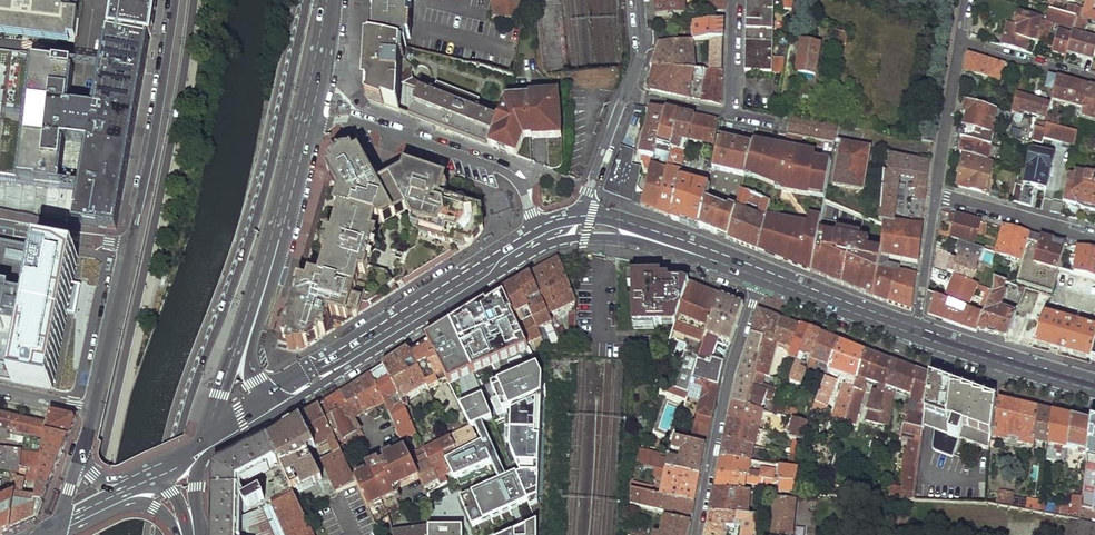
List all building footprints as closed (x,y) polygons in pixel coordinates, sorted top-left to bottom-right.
[(68,42),(68,37),(75,38),(78,13),(63,11),(65,0),(0,0),(0,34),(68,42)] [(113,11),(109,30),(151,36),(157,0),(114,0),(113,11)] [(371,44),(408,52),(410,0),(373,0),(371,44)] [(495,23),(523,22),(527,0),(493,0),(495,23)] [(656,17),(686,14),(684,0),(654,0),(656,17)] [(711,11),(724,10),(725,0),(710,0),(711,11)] [(745,70),(784,71),(787,56),(773,56),(774,0),(748,0),(745,70)] [(1080,18),(1094,22),(1094,12),(1090,11),(1088,10),(1090,0),(1085,0),(1083,9),(1080,18)] [(1070,6),(1068,14),(1076,17),(1080,18),(1083,9),(1070,6)] [(1047,21),(1043,36),(1049,38),(1051,29),(1049,28),(1052,22),(1070,27),(1068,33),(1061,31),(1055,52),(1065,55),(1067,51),(1076,17),(1068,14),(1050,11),(1047,21)] [(1020,13),(1016,26),(1009,24),(1003,45),(1027,51),(1030,40),(1036,41),(1038,37),(1042,38),(1043,36),(1047,21),(1020,13)] [(656,17),(657,22),(687,19),(686,14),(656,17)] [(1067,51),(1094,58),(1094,56),(1094,22),(1080,18),(1076,17),(1067,51)] [(693,24),(695,41),(697,41),(703,41),(723,37),(724,20),(693,24)] [(65,121),(63,139),(89,143),(79,211),(77,210),(75,223),(116,229),(137,115),(151,36),(109,30),(94,110),(67,107),(65,121)] [(803,34),(797,73),(815,76),(819,47),(809,45),(810,35),(803,34)] [(704,64),(704,70),(723,71),(723,45),(723,37),(703,41),(703,50),(703,53),(710,53),(709,64),(704,64)] [(659,45),(650,69),(654,69),(704,70),(704,64),(695,64),(693,42),(659,45)] [(371,44),(368,100),(399,112),(402,85),(428,95),(419,119),(488,146),(506,99),(515,75),(408,52),(371,44)] [(67,107),(73,64),(21,57),(22,52),(0,49),(0,106),(1,106),(0,110),(0,112),(0,181),(41,186),(61,189),(64,163),(62,163),(63,139),(65,121),(67,107)] [(968,53),(962,83),(978,88),(981,78),(1000,83),(1006,64),(968,53)] [(1016,86),(1020,87),(1023,79),(1025,69),(1021,68),(1016,86)] [(654,69),(651,91),(687,98),(692,75),(698,76),(693,99),(721,104),(722,94),(723,71),(704,70),(654,69)] [(1057,78),(1050,76),(1046,87),(1054,89),(1057,78)] [(1054,89),(1051,101),(1056,103),(1083,110),(1089,87),(1057,78),(1054,89)] [(1089,87),(1083,110),(1081,119),(1087,121),(1088,118),(1094,120),(1094,89),(1089,87)] [(560,94),(531,95),(531,98),(506,99),(488,146),(531,162),(530,138),(532,138),(532,140),(546,139),(548,168),(553,170),(556,169),(559,168),(562,165),(562,163),(563,160),(560,94)] [(1018,96),(1012,115),(1017,116),(1023,117),(1025,112),(1042,117),(1040,122),(1045,123),(1050,105),(1018,96)] [(1050,105),(1045,123),(1050,125),(1056,103),(1051,101),(1050,105)] [(968,113),(964,127),(993,136),(995,131),(992,130),(994,122),(996,118),(998,111),(967,102),(964,112),(968,113)] [(639,154),(646,167),(651,167),(666,111),(651,107),(639,154)] [(642,205),(658,210),(671,147),(673,135),(678,113),(666,111),(651,167),(645,195),(642,205)] [(1007,113),(998,111),(996,118),(1005,121),(1007,113)] [(658,210),(672,216),(677,190),(679,190),(683,172),(674,170),(675,163),(684,164),(686,155),(690,140),(694,116),(678,113),(673,135),(681,137),(678,149),(671,147),(658,210)] [(694,116),(690,140),(712,144),(717,121),(705,119),(694,116)] [(1012,131),(1009,140),(1032,147),(1035,128),(1036,121),(1023,117),(1017,116),(1014,126),(1025,129),(1024,134),(1012,131)] [(790,125),(787,135),(804,137),(835,142),(838,126),(791,118),(790,125)] [(1021,204),(1031,207),(1034,188),(1046,190),(1053,156),(1046,154),(1047,146),(1048,140),(1055,141),(1075,145),(1077,132),(1050,125),(1045,123),(1040,122),(1036,121),(1035,128),(1032,147),(1024,187),(1021,204)] [(963,144),(961,153),(991,161),(992,156),(989,155),(993,136),(964,127),(958,126),(957,142),(963,144)] [(922,141),(932,143),(934,133),(924,131),(922,141)] [(784,149),(753,143),(745,175),(781,190),(782,186),(790,188),(790,193),(807,197),(808,192),(826,196),(826,192),(830,169),(818,167),(820,156),(801,152),(804,137),(787,135),(784,149)] [(700,227),(728,238),(741,189),(745,175),(744,174),(751,146),(718,139),(714,161),(709,191),(700,227)] [(840,143),(833,186),(864,192),(871,148),(840,143)] [(634,152),(620,148),(615,164),(614,163),(611,171),(612,171),(608,182),(609,183),(606,190),(635,199),(640,174),(639,174),(641,166),(631,163),(634,152)] [(311,277),(308,286),(299,283),(297,292),(299,293),(297,300),(295,299),(283,339),(288,341),(287,344),(290,349),(296,347),(301,349),(305,345),(306,347),(318,339),(321,333),(325,335),(331,315),(346,319),(348,316),(352,318),(359,314),(363,299),(370,301),(386,291),(391,277),(387,272),(363,264),(364,261),(369,263),(371,254),(366,253),(371,235),(376,220),(382,221),(407,209),(410,210),(409,214),(413,219),(412,222),(413,226),(421,228),(416,247),(408,252),(399,249),(394,267),(402,281),(456,248),(458,239),(471,243),(483,228),(480,208),(440,197),(446,179),(398,163),(394,177),(377,186),(359,153),(339,154),(328,171),(334,181),(340,193),(337,208),(342,210),(334,238),(329,254),(321,280),(311,277)] [(677,190),(672,216),(700,227),(709,191),(714,161),(686,155),(684,164),(683,172),(679,190),(677,190)] [(884,173),(879,223),(884,224),(893,224),(894,222),(900,176),(914,179),(914,181),(911,181),(910,187),(913,187),(914,189),(917,190),(916,198),(925,200),(930,163),(890,156),(887,173),(884,173)] [(964,156),(958,187),(988,195),(994,164),(964,156)] [(334,181),(328,171),(278,342),(287,344),(288,341),(283,339),(295,299),(297,292),(299,283),(329,183),(334,181)] [(1063,206),(1074,208),(1076,210),(1086,213),(1093,214),(1094,214),(1094,180),(1074,176),(1073,179),(1069,178),(1063,206)] [(1012,202),(1021,204),(1024,187),(1016,186),(1012,202)] [(728,238),(758,250),(765,218),(769,201),(741,189),(728,238)] [(825,200),(826,196),(808,192),(807,197),(825,200)] [(825,201),(862,216),(865,208),(826,192),(826,196),(825,200),(825,201)] [(645,195),(636,193),(635,199),(634,202),(642,205),(645,195)] [(957,215),(952,238),(975,244),(981,222),(957,215)] [(809,226),(765,218),(758,250),(812,273),(814,265),(819,232),(822,219),(811,217),(809,226)] [(880,256),(888,258),(918,262),(921,226),(894,222),(893,224),(884,224),(880,250),(880,256)] [(1004,228),(997,255),(1021,262),(1028,235),(1004,228)] [(869,241),(819,232),(814,265),(812,273),(874,297),(876,282),(880,256),(880,250),(868,248),(869,241)] [(371,235),(366,253),(371,254),(376,236),(371,235)] [(1066,245),(1031,235),(1016,284),(1019,285),(1025,287),(1039,290),(1053,293),(1057,277),(1060,268),(1066,245)] [(328,236),(324,252),(329,254),(334,238),(328,236)] [(18,383),(53,389),(68,313),(70,299),(73,284),(79,255),(0,240),(0,379),(18,383)] [(402,281),(405,285),(416,278),(429,270),(448,258),(458,252),(456,248),(402,281)] [(1071,272),(1094,278),(1094,252),(1079,248),(1071,272)] [(953,261),(949,272),(956,276),(973,282),(977,269),(976,269),(979,259),(963,253),(959,263),(953,261)] [(888,302),(912,310),(917,273),(899,270),(899,267),(887,265),(888,258),(880,256),(876,282),(892,287),(888,302)] [(545,301),(550,313),(578,300),(560,259),(545,267),(533,275),(542,295),(545,301)] [(1057,277),(1068,279),(1066,287),(1094,295),(1094,278),(1071,272),(1060,268),(1057,277)] [(633,326),(675,325),(689,283),(665,274),(632,276),(633,326)] [(518,283),(527,302),(542,295),(533,275),(524,280),(518,283)] [(956,276),(947,299),(970,307),(978,286),(980,287),(981,285),(973,282),(956,276)] [(363,299),(359,314),(364,311),(380,301),(391,293),(398,289),(391,277),(386,291),(370,301),(363,299)] [(978,331),(1005,340),(1016,313),(1000,308),(1005,293),(1002,292),(1005,282),(994,280),(994,289),(984,314),(978,331)] [(874,297),(888,302),(892,287),(876,282),(874,297)] [(504,291),(514,314),(529,307),(527,302),(518,283),(509,288),(504,291)] [(672,387),(684,392),(690,377),(721,295),(689,283),(675,325),(670,341),(675,342),(676,340),(687,344),(672,387)] [(81,285),(73,284),(70,299),(68,313),(75,314),(77,301),(81,285)] [(1029,316),(1039,290),(1025,287),(1023,290),(1016,313),(1005,340),(1009,342),(1032,347),(1034,343),(1043,318),(1039,317),(1039,319),(1029,316)] [(926,314),(978,331),(984,314),(929,294),(926,314)] [(721,295),(690,377),(718,386),(724,363),(712,359),(717,344),(729,348),(745,305),(721,295)] [(491,331),(492,331),(511,322),(501,300),(483,311),(491,331)] [(532,315),(539,329),(554,323),(553,321),(550,313),(545,301),(529,308),(532,315)] [(554,323),(563,344),(578,344),(578,311),(572,311),(572,332),(566,333),(559,318),(553,321),(554,323)] [(752,335),(763,339),(773,343),(780,320),(760,312),(752,335)] [(1034,343),(1092,359),(1094,346),(1094,327),(1046,313),(1043,318),(1034,343)] [(346,319),(331,315),(325,335),(332,331),(335,322),(342,324),(352,318),(348,316),(346,319)] [(485,334),(476,315),(460,325),(467,342),(485,334)] [(525,337),(527,342),(535,338),(540,347),(546,344),(539,329),(532,315),(518,322),(522,330),(525,337)] [(763,339),(749,408),(764,413),(773,416),(775,408),(776,403),(760,398),(764,376),(770,376),(775,348),(792,354),(801,328),(780,320),(773,343),(763,339)] [(462,348),(451,323),(427,338),(429,341),(448,380),(449,383),(473,372),(465,356),(462,348)] [(516,341),(525,337),(522,330),(513,333),(510,326),(499,331),(508,352),(519,347),(516,341)] [(801,328),(792,354),(802,357),(811,332),(801,328)] [(802,357),(793,384),(803,387),(808,374),(805,373),(809,361),(812,362),(820,335),(811,332),(802,357)] [(738,375),(733,403),(749,408),(763,339),(752,335),(738,375)] [(812,362),(810,370),(815,372),(818,363),(832,367),(840,343),(820,335),(812,362)] [(477,365),(492,358),(484,338),(462,348),(465,356),(472,353),(477,365)] [(428,388),(429,390),(448,380),(429,341),(411,352),(428,388)] [(832,367),(831,372),(857,381),(865,353),(840,343),(832,367)] [(403,403),(405,408),(409,406),(406,399),(428,388),(411,352),(409,350),(394,359),(383,366),(399,395),(403,403)] [(867,423),(879,426),(880,422),(892,363),(865,353),(857,381),(854,389),(845,424),(855,427),(865,391),(864,382),(881,387),(879,393),(873,392),(867,423)] [(892,363),(880,422),(889,424),(896,392),(911,396),(916,372),(892,363)] [(383,402),(400,437),(416,430),(405,408),(403,403),(395,407),(391,399),(399,395),(383,366),(376,371),(370,375),(383,402)] [(512,414),(513,422),(507,422),(506,442),(512,443),(511,450),(521,474),(518,475),(531,504),(538,501),(542,397),(544,379),(539,367),(492,387),(499,402),(493,405),(498,416),(514,410),(515,413),(512,414)] [(911,396),(905,427),(924,430),(924,428),(931,377),(916,372),(911,396)] [(321,407),(340,449),(369,433),(360,415),(383,402),(370,375),(366,377),(349,388),(321,407)] [(684,392),(682,397),(696,400),(695,404),(692,422),(696,423),(692,442),(704,445),(718,386),(690,377),(684,392)] [(931,377),(924,428),(936,432),(934,451),(953,458),(960,441),(989,450),(994,399),(931,377)] [(828,380),(821,401),(833,404),(840,384),(828,380)] [(854,389),(844,385),(835,414),(838,415),(837,422),(845,424),(854,389)] [(669,386),(667,391),(682,397),(684,392),(672,387),(669,386)] [(472,428),(493,418),(482,395),(460,405),(472,428)] [(998,400),(993,437),(1031,446),(1032,442),(1036,409),(998,400)] [(733,403),(728,423),(760,432),(764,413),(749,408),(733,403)] [(323,460),(337,491),(356,482),(355,481),(340,449),(321,407),(311,412),(301,418),(309,435),(314,444),(316,446),(329,440),(335,454),(323,460)] [(775,408),(773,416),(782,419),(784,411),(775,408)] [(784,411),(782,419),(793,423),(794,416),(795,411),(785,408),(784,411)] [(1036,409),(1032,442),(1047,445),(1051,413),(1036,409)] [(1047,445),(1046,460),(1056,461),(1057,452),(1053,451),(1054,446),(1067,449),(1071,418),(1051,413),(1047,445)] [(23,454),(43,457),(47,436),(48,425),(0,414),(0,451),(23,454)] [(48,425),(47,436),(67,440),(75,421),(74,420),(64,418),(50,414),(48,425)] [(1071,418),(1067,449),(1071,449),(1086,453),(1089,423),(1087,422),(1071,418)] [(294,493),(305,516),(316,510),(309,492),(311,490),(305,478),(299,481),(290,464),(296,461),(300,467),(313,461),(307,448),(314,444),(309,435),(303,438),(294,421),(276,430),(267,435),(269,439),(279,461),(294,493)] [(728,423),(724,442),(754,449),(756,449),(760,432),(728,423)] [(793,423),(787,439),(808,445),(813,429),(797,424),(793,423)] [(1091,423),(1090,423),(1089,423),(1086,453),(1084,465),(1083,479),(1080,508),(1094,511),(1094,424),(1091,423)] [(905,427),(904,435),(920,439),(919,444),(912,443),(910,450),(908,450),(902,480),(904,481),(903,493),(891,492),(889,500),(915,502),(924,430),(905,427)] [(472,428),(452,438),(458,450),(474,443),(478,441),(472,428)] [(43,457),(36,502),(42,503),(56,468),(67,440),(47,436),(43,457)] [(439,480),(441,484),(448,481),(445,475),(451,471),(445,459),(449,456),(447,451),(452,449),(454,454),(459,452),(458,450),(452,438),(425,450),(429,458),(439,480)] [(214,534),(239,534),(240,517),(242,482),(279,461),(269,439),(244,453),(216,468),(215,524),(214,534)] [(668,458),(665,469),(699,476),(704,445),(692,442),(673,439),(670,449),(680,452),(679,458),(668,457),(668,458)] [(491,462),(483,442),(459,452),(454,454),(449,456),(445,459),(451,471),(454,478),(473,469),(491,462)] [(724,442),(722,456),(751,462),(782,468),(799,472),(803,460),(790,458),(789,461),(777,459),(776,460),(760,458),(760,456),(752,454),(754,449),(724,442)] [(356,482),(377,527),(402,510),(393,490),(418,476),(413,466),(404,447),(382,459),(380,463),(377,465),(373,464),(370,465),(370,468),(371,471),(373,471),(355,481),(356,482)] [(4,534),(12,531),(23,454),(0,451),(0,473),(9,474),(7,490),(8,498),(0,502),(0,534),(4,534)] [(645,451),(642,464),(656,467),(658,456),(658,454),(645,451)] [(23,454),(12,531),(24,525),(36,520),(42,503),(36,502),(43,457),(23,454)] [(668,458),(658,456),(656,467),(665,469),(668,458)] [(722,456),(718,474),(771,480),(775,480),(776,471),(765,469),(765,472),(749,470),(751,462),(722,456)] [(418,476),(423,487),(439,480),(429,458),(413,466),(418,476)] [(1075,478),(1083,479),(1084,465),(1080,464),(1079,472),(1076,471),(1075,478)] [(631,482),(630,489),(694,502),(700,476),(699,476),(665,469),(656,467),(655,475),(665,477),(663,487),(631,482)] [(782,468),(781,481),(795,483),(799,472),(782,468)] [(461,496),(473,523),(529,500),(517,472),(461,496)] [(718,474),(715,489),(745,490),(746,483),(770,485),(771,480),(718,474)] [(781,481),(779,493),(781,493),(792,494),(795,483),(781,481)] [(629,503),(631,504),(692,516),(694,502),(630,489),(629,503)] [(715,489),(711,511),(737,514),(747,515),(749,515),(749,514),(750,491),(745,490),(715,489)] [(261,491),(247,499),(252,507),(266,499),(261,491)] [(305,516),(294,493),(240,517),(239,534),(313,534),(305,516)] [(797,500),(795,500),(796,494),(792,494),(781,493),(780,499),(778,498),(775,534),(793,534),(797,500)] [(998,497),(996,508),(1024,513),(1025,504),(1012,501),(1012,496),(998,493),(998,497)] [(1025,504),(1024,513),(1040,515),(1041,506),(1025,504)] [(1040,515),(1060,518),(1061,510),(1041,506),(1040,515)] [(1060,518),(1079,521),(1080,512),(1061,510),(1060,518)] [(706,534),(726,534),(728,526),(735,527),(736,520),(737,514),(711,511),(706,534)] [(743,534),(759,534),(762,516),(749,514),(749,515),(747,515),(743,534)] [(670,516),(667,516),(664,534),(660,533),(660,534),(666,534),(670,516)] [(666,534),(688,534),(691,520),(670,516),(666,534)] [(429,534),(462,534),(462,526),(429,526),(429,534)]
